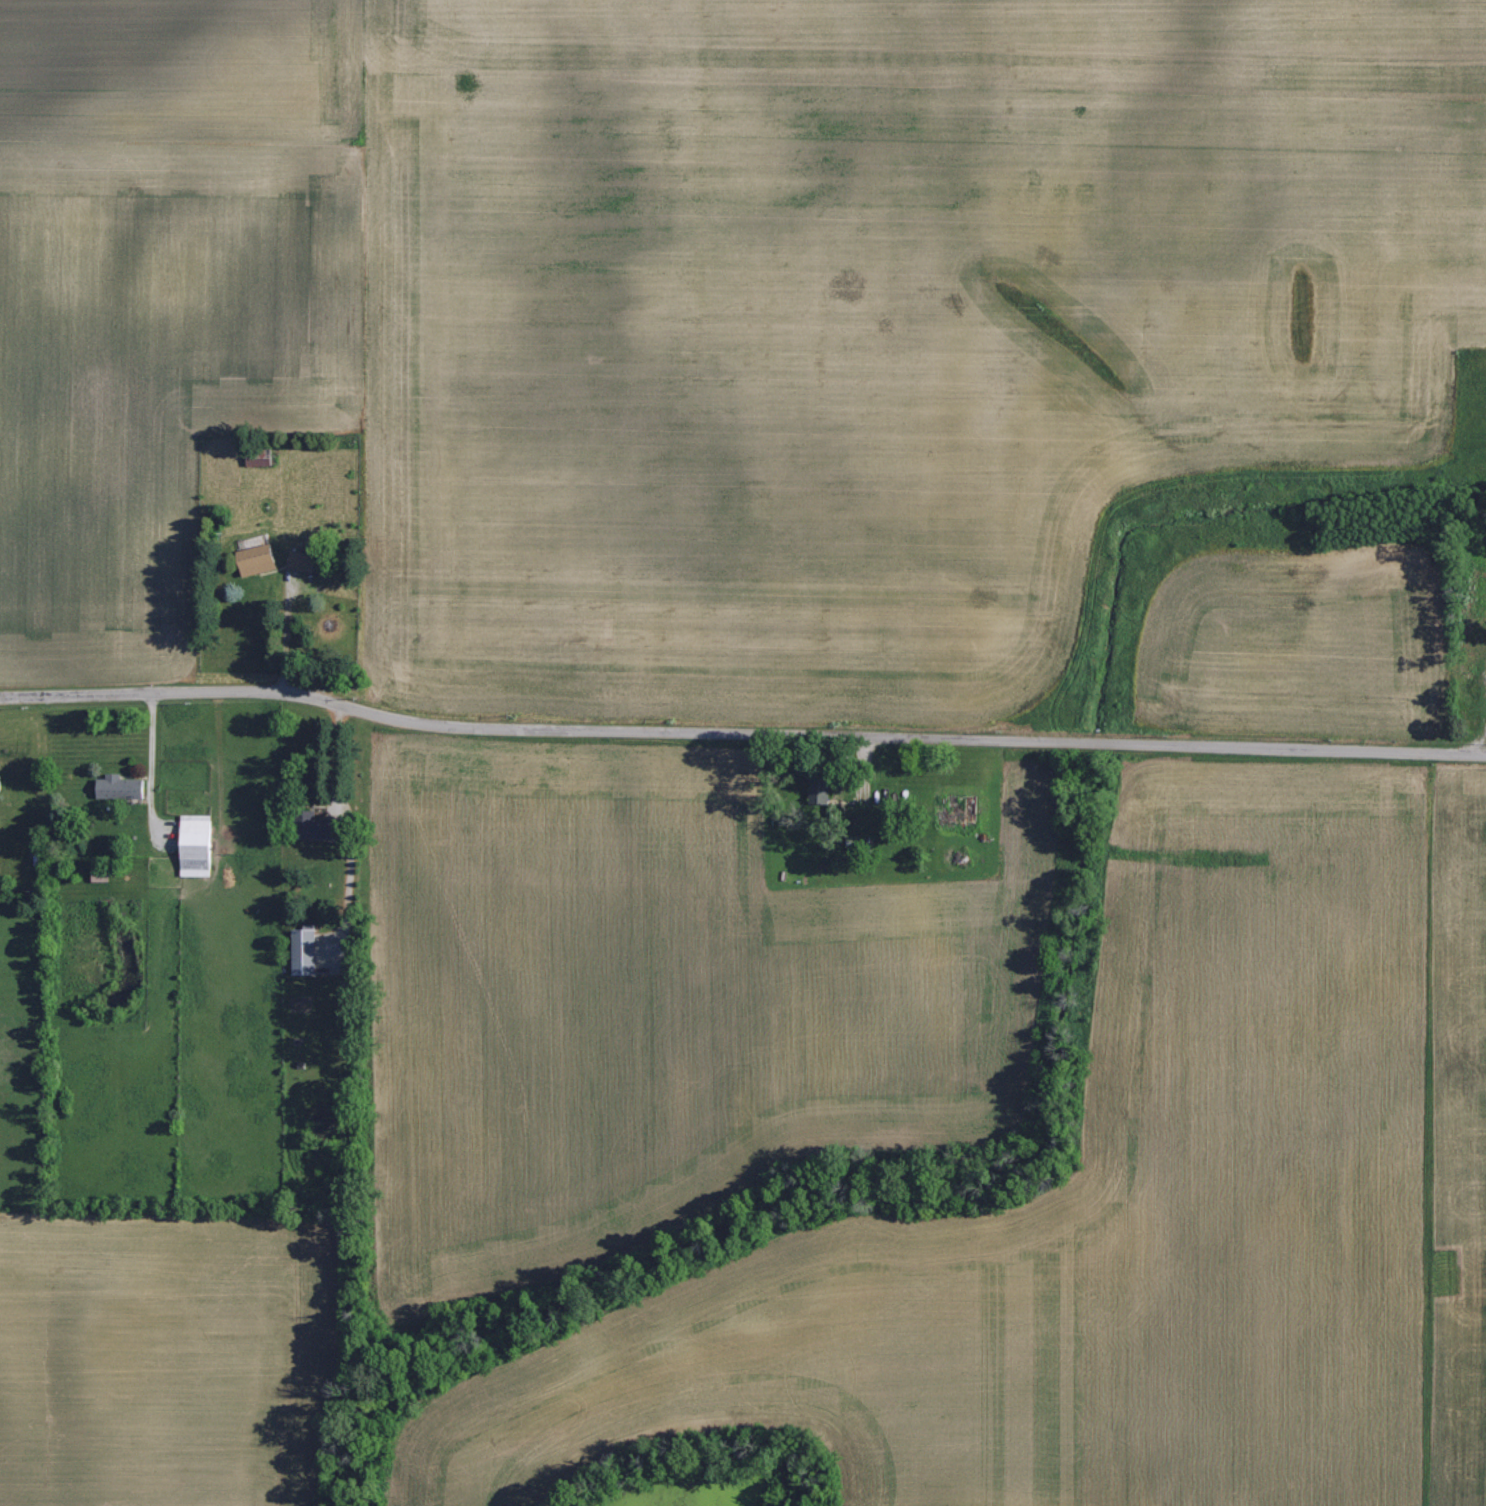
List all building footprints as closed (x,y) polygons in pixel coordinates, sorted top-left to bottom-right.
[(238,551),(245,576),(279,567),(273,542),(238,551)] [(289,568),(314,570),(316,553),(291,551),(289,568)] [(122,778),(122,774),(107,773),(107,779),(99,779),(98,798),(145,798),(145,779),(122,778)] [(829,780),(811,780),(811,803),(829,804),(829,780)] [(211,876),(213,815),(183,814),(181,876),(211,876)] [(335,837),(334,821),(326,821),(326,818),(316,818),(315,814),(306,815),(307,838),(335,837)] [(109,881),(109,872),(93,873),(93,881),(109,881)] [(317,923),(304,923),(304,929),(293,929),(294,974),(318,974),(317,923)]
